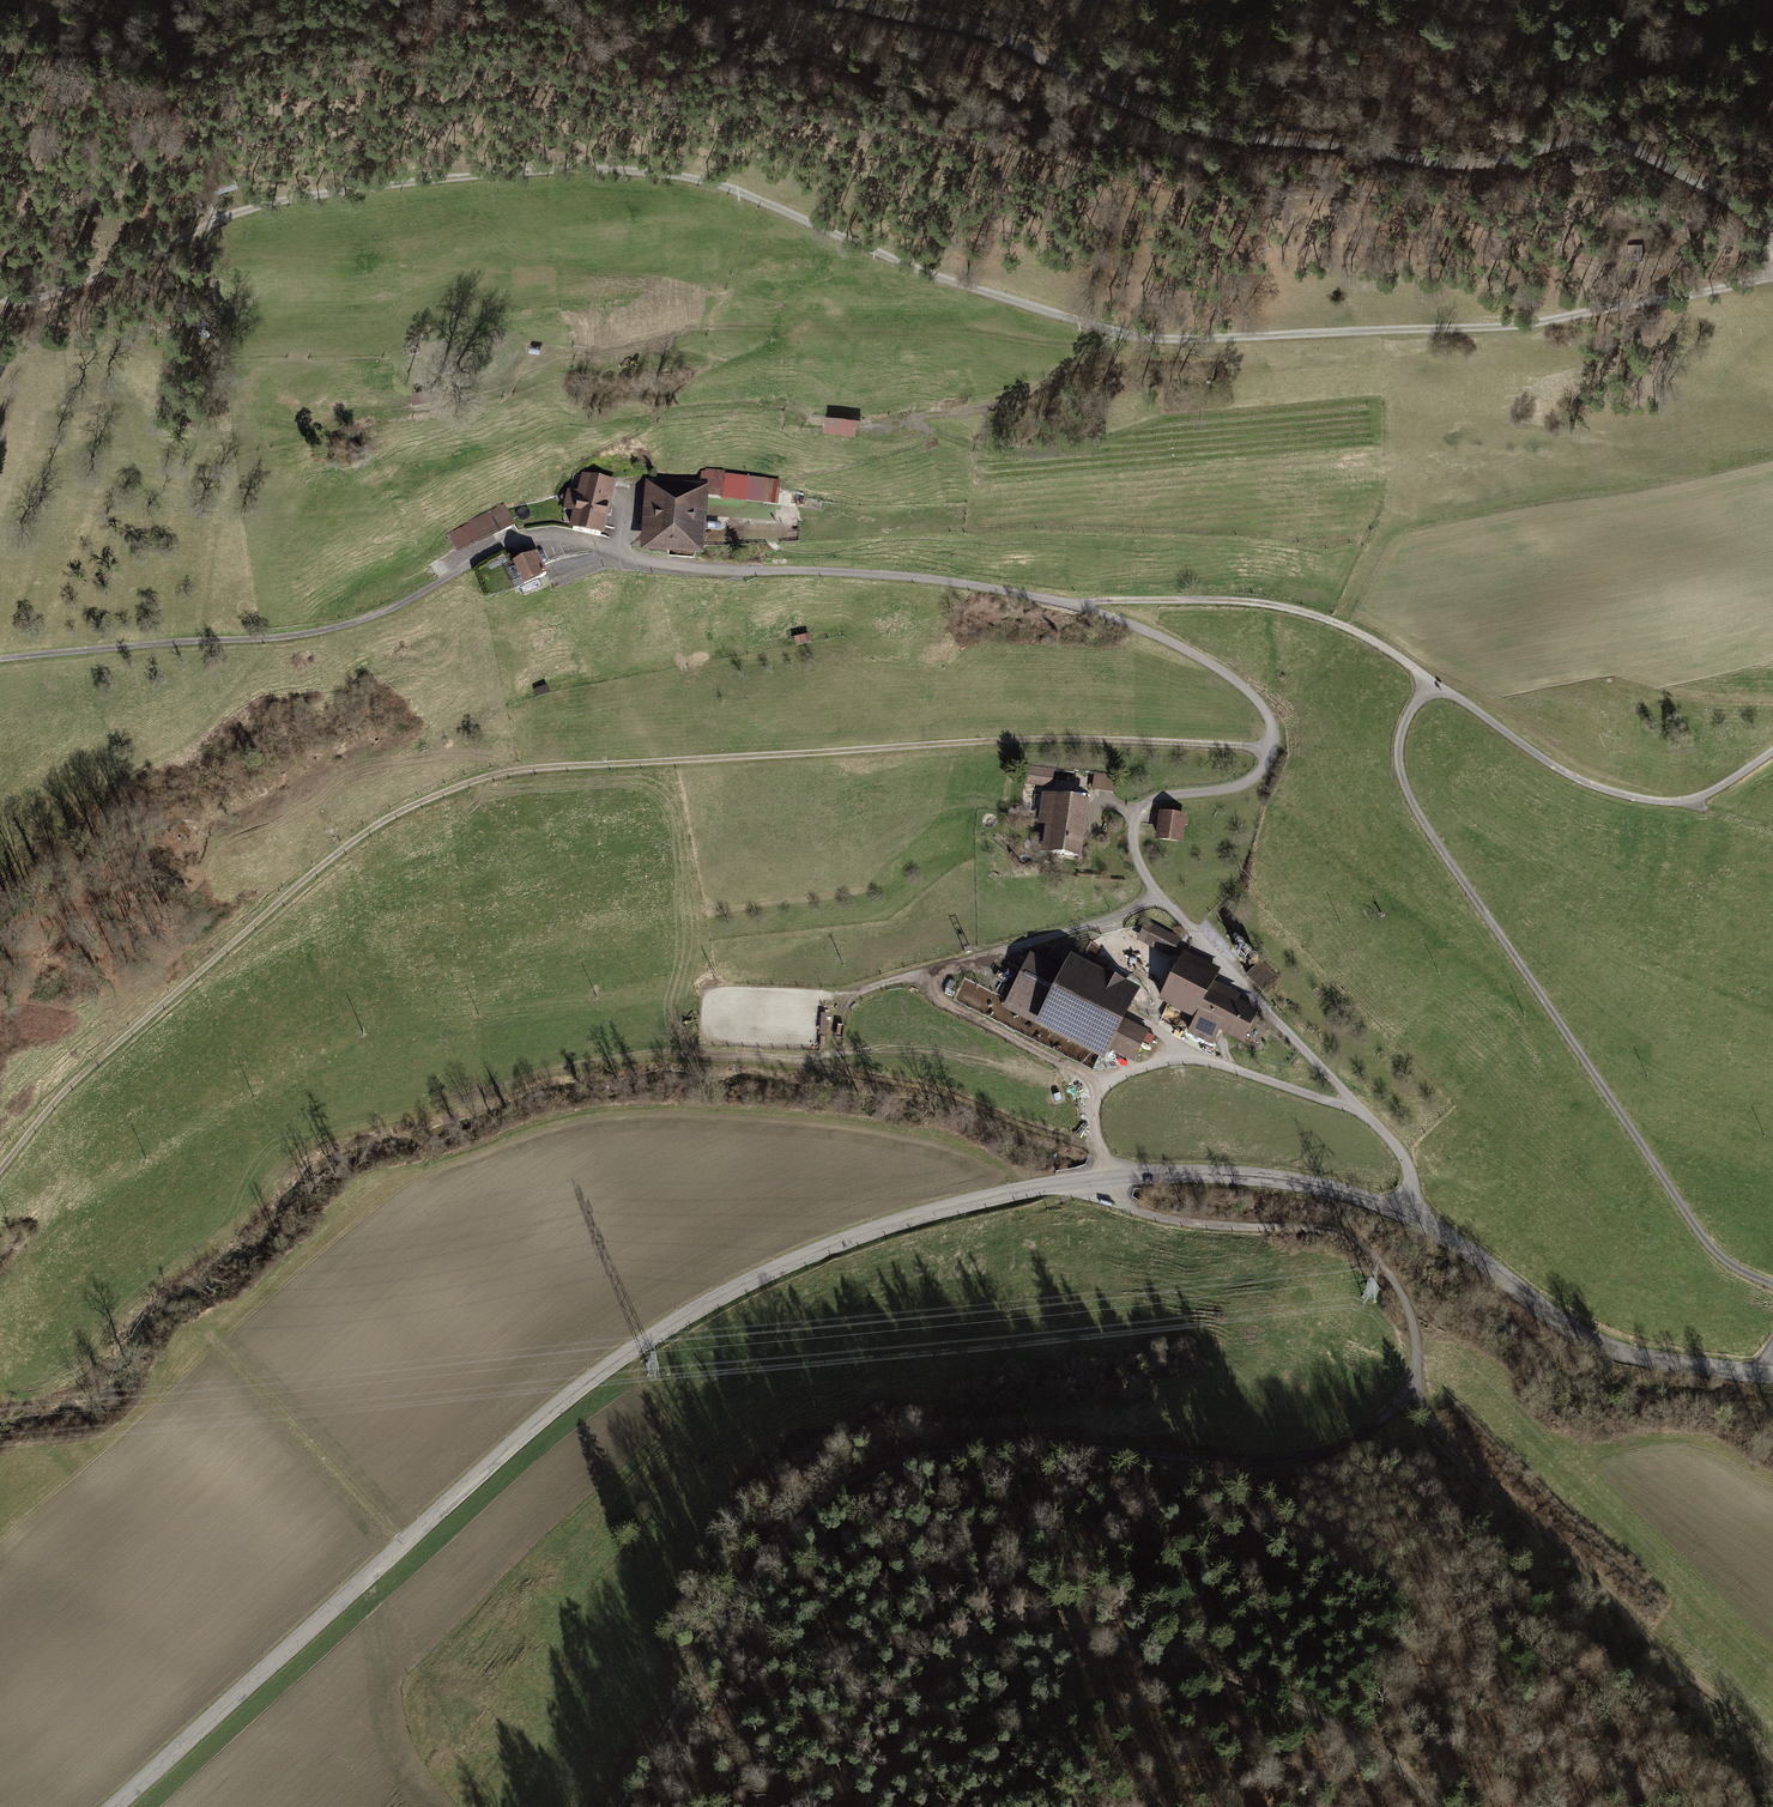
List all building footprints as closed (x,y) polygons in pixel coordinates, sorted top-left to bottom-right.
[(209,188),(212,196),(238,188),(235,180),(209,188)] [(1644,245),(1627,245),(1628,261),(1644,261),(1644,245)] [(826,411),(826,428),(857,429),(857,413),(826,411)] [(774,470),(728,466),(725,494),(771,498),(774,470)] [(606,537),(618,481),(583,474),(579,493),(569,491),(564,512),(575,514),(572,530),(606,537)] [(706,485),(646,482),(642,551),(703,555),(706,485)] [(505,503),(446,532),(457,555),(516,526),(505,503)] [(510,560),(521,587),(548,576),(538,549),(510,560)] [(801,628),(786,633),(789,640),(804,636),(801,628)] [(1117,775),(1094,771),(1092,788),(1115,792),(1117,775)] [(1090,800),(1043,793),(1035,846),(1043,847),(1042,857),(1081,862),(1090,800)] [(1187,815),(1161,811),(1156,841),(1183,845),(1187,815)] [(1147,919),(1137,939),(1171,957),(1181,938),(1147,919)] [(1224,969),(1186,950),(1160,1003),(1195,1020),(1188,1035),(1214,1048),(1221,1034),(1244,1045),(1261,1012),(1238,1001),(1242,994),(1217,982),(1224,969)] [(1032,954),(1003,1011),(1106,1063),(1113,1050),(1134,1061),(1151,1028),(1130,1017),(1143,991),(1073,956),(1068,965),(1047,954),(1044,960),(1032,954)] [(1261,960),(1248,973),(1266,991),(1279,977),(1261,960)]
